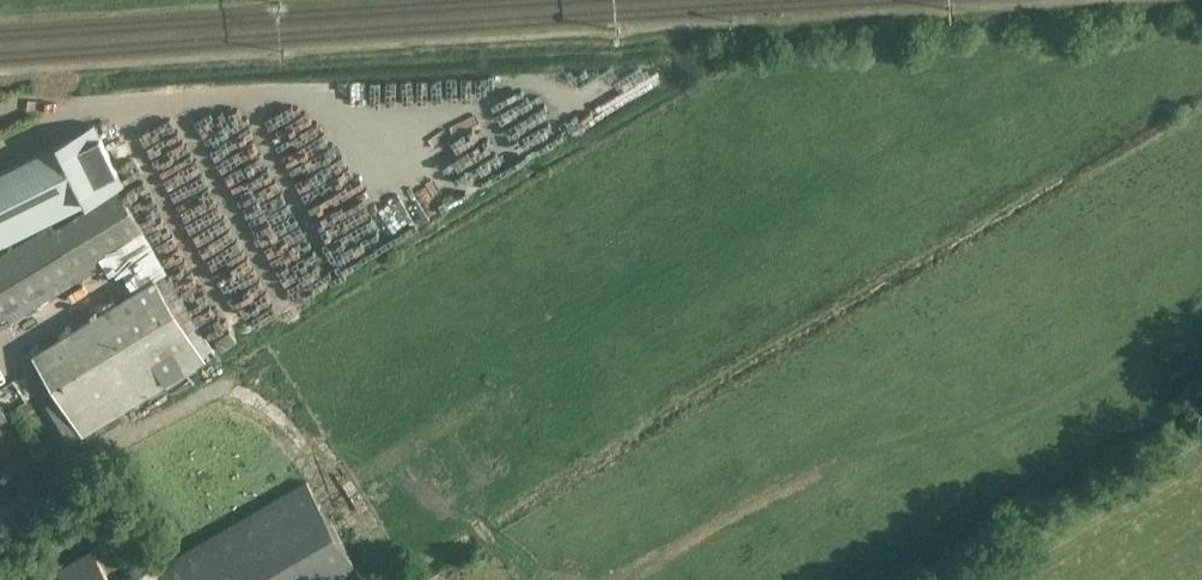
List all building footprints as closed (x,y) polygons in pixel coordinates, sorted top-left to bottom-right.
[(123,185),(105,150),(94,124),(0,171),(0,245),(123,185)] [(126,201),(119,190),(54,229),(51,225),(0,255),(0,318),(144,231),(144,230),(156,222),(139,193),(126,201)] [(156,278),(34,354),(84,435),(206,359),(156,278)] [(222,351),(236,341),(230,331),(215,340),(222,351)] [(158,567),(166,579),(363,579),(364,579),(307,480),(158,567)] [(109,579),(92,551),(59,570),(65,579),(108,579),(109,579)]
